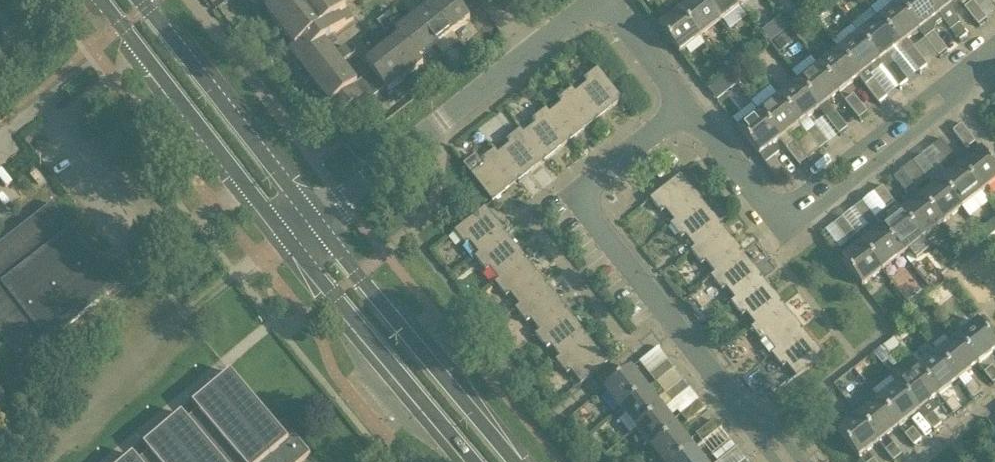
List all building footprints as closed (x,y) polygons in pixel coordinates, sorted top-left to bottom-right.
[(264,14),(340,114),(362,98),(358,92),(353,87),(358,83),(338,57),(326,41),(348,23),(354,19),(350,14),(340,0),(282,0),(264,14)] [(431,6),(453,35),(471,21),(455,0),(439,0),(431,6)] [(674,3),(671,0),(658,0),(666,10),(674,3)] [(678,11),(699,38),(719,22),(701,0),(682,0),(686,5),(678,11)] [(739,7),(733,0),(701,0),(719,22),(739,7)] [(898,4),(919,31),(939,57),(947,50),(933,33),(936,25),(942,21),(938,16),(938,15),(926,0),(895,0),(898,4)] [(938,15),(938,16),(942,21),(945,24),(958,41),(967,35),(959,24),(951,5),(958,0),(926,0),(938,15)] [(965,8),(978,26),(987,19),(973,2),(965,8)] [(898,4),(878,20),(899,46),(919,31),(898,4)] [(431,6),(414,19),(436,48),(453,35),(431,6)] [(678,54),(699,38),(678,11),(658,28),(678,54)] [(391,12),(385,17),(393,28),(400,22),(391,12)] [(393,28),(385,17),(377,22),(386,33),(393,28)] [(396,33),(400,38),(401,37),(419,61),(420,60),(436,48),(414,19),(396,33)] [(887,56),(899,46),(878,20),(858,36),(883,68),(899,88),(907,81),(887,56)] [(850,25),(831,41),(839,51),(838,51),(859,78),(878,104),(887,97),(871,77),(883,68),(858,36),(850,25)] [(792,43),(785,34),(775,42),(782,51),(792,43)] [(424,66),(420,60),(419,61),(401,37),(400,38),(384,51),(406,80),(424,66)] [(905,55),(919,72),(928,66),(913,48),(905,55)] [(374,58),(366,64),(372,72),(372,73),(380,84),(385,90),(387,93),(406,80),(384,51),(374,58)] [(839,93),(859,78),(838,51),(818,67),(839,93)] [(732,57),(724,63),(729,70),(738,64),(732,57)] [(364,64),(359,68),(365,76),(371,72),(364,64)] [(827,102),(839,93),(818,67),(798,82),(819,109),(838,135),(847,128),(827,102)] [(586,84),(575,93),(574,93),(596,120),(622,99),(597,68),(583,79),(586,84)] [(372,73),(365,78),(373,90),(380,84),(372,73)] [(720,80),(725,86),(731,88),(736,84),(728,73),(720,80)] [(358,83),(353,87),(358,92),(365,87),(361,81),(358,83)] [(799,125),(819,109),(798,82),(778,98),(799,125)] [(380,84),(373,90),(378,95),(385,90),(380,84)] [(362,98),(370,92),(365,87),(358,92),(362,98)] [(570,141),(596,120),(574,93),(575,93),(572,88),(558,99),(561,104),(549,113),(549,114),(570,141)] [(370,92),(362,98),(367,104),(374,98),(370,92)] [(845,102),(859,119),(867,113),(853,95),(845,102)] [(799,125),(778,98),(759,114),(780,140),(799,125)] [(752,105),(731,121),(738,130),(759,156),(766,164),(780,182),(788,175),(775,158),(781,154),(774,145),(780,140),(759,114),(752,105)] [(524,134),(523,134),(544,161),(570,141),(549,114),(549,113),(546,109),(531,120),(535,125),(524,134)] [(975,143),(961,125),(953,132),(967,149),(975,143)] [(805,133),(819,151),(828,144),(814,126),(805,133)] [(519,181),(544,161),(523,134),(524,134),(520,129),(506,140),(510,145),(498,154),(497,154),(519,181)] [(947,165),(955,158),(942,141),(933,147),(947,165)] [(785,149),(799,166),(808,160),(794,142),(785,149)] [(492,202),(519,181),(497,154),(498,154),(494,149),(480,160),(484,165),(471,175),(492,202)] [(960,167),(981,193),(994,182),(994,168),(981,150),(960,167)] [(927,180),(936,174),(922,156),(914,163),(927,180)] [(962,209),(981,193),(960,167),(941,182),(962,209)] [(922,240),(942,224),(921,198),(922,197),(916,189),(902,172),(894,178),(908,196),(903,200),(909,207),(901,213),(922,240)] [(681,175),(649,200),(660,214),(665,210),(673,221),(669,225),(670,226),(702,202),(681,175)] [(922,197),(921,198),(942,224),(962,209),(941,182),(922,197)] [(888,212),(896,205),(882,187),(874,194),(888,212)] [(702,202),(670,226),(680,239),(685,235),(694,247),(689,251),(690,252),(722,227),(702,202)] [(862,203),(854,210),(867,227),(862,231),(869,239),(862,245),(883,271),(889,279),(909,264),(902,256),(881,229),(882,228),(877,221),(876,220),(875,219),(862,203)] [(21,364),(117,288),(53,205),(0,246),(0,337),(21,364)] [(886,210),(875,219),(876,220),(877,221),(882,228),(881,229),(902,256),(909,250),(916,259),(929,249),(922,240),(901,213),(895,206),(888,212),(886,210)] [(475,259),(506,234),(485,208),(454,232),(465,246),(469,242),(478,254),(473,257),(475,259)] [(848,243),(856,236),(843,218),(834,225),(848,243)] [(722,227),(690,252),(700,265),(705,261),(714,273),(709,276),(711,278),(742,253),(722,227)] [(495,284),(526,260),(506,234),(475,259),(485,271),(489,268),(498,280),(494,283),(495,284)] [(883,271),(862,245),(841,261),(862,287),(883,271)] [(742,253),(711,278),(721,291),(725,287),(734,299),(730,302),(731,303),(762,279),(742,253)] [(515,310),(546,286),(526,260),(495,284),(505,297),(509,294),(518,306),(514,309),(515,310)] [(762,279),(731,303),(741,316),(745,313),(755,325),(750,328),(751,329),(782,305),(762,279)] [(535,336),(566,311),(546,286),(515,310),(526,323),(529,321),(538,332),(534,335),(535,336)] [(782,305),(751,329),(762,342),(766,339),(775,350),(770,354),(771,355),(802,330),(782,305)] [(555,361),(586,337),(566,311),(535,336),(546,350),(549,347),(558,358),(554,361),(555,361)] [(957,338),(978,365),(994,352),(994,344),(978,322),(957,338)] [(796,378),(823,357),(802,330),(771,355),(782,369),(787,365),(796,378)] [(570,373),(579,385),(607,363),(586,337),(555,361),(566,375),(570,373)] [(958,381),(978,365),(957,338),(937,354),(958,381)] [(884,346),(875,353),(882,363),(891,355),(884,346)] [(937,354),(918,369),(939,396),(958,381),(937,354)] [(656,384),(674,370),(667,362),(649,375),(656,384)] [(994,382),(994,370),(992,367),(984,373),(992,384),(994,382)] [(647,389),(632,369),(605,389),(621,410),(647,389)] [(932,402),(939,396),(917,369),(898,385),(919,412),(933,431),(941,424),(934,414),(938,410),(932,402)] [(310,455),(283,423),(277,428),(231,373),(193,405),(198,411),(187,420),(182,414),(144,447),(149,453),(138,461),(133,456),(125,461),(301,461),(310,455)] [(672,404),(689,390),(683,382),(665,395),(672,404)] [(973,399),(981,393),(973,382),(964,389),(973,399)] [(919,412),(898,385),(878,400),(899,427),(919,412)] [(663,409),(647,389),(621,410),(636,429),(663,409)] [(953,415),(961,408),(953,398),(945,404),(953,415)] [(888,437),(899,427),(878,400),(858,416),(879,443),(893,461),(902,455),(888,437)] [(652,449),(679,428),(680,430),(705,410),(698,402),(673,421),(663,409),(636,429),(652,449)] [(862,461),(875,461),(867,452),(879,443),(858,416),(838,432),(859,459),(862,461)] [(703,443),(721,430),(714,421),(696,435),(703,443)] [(652,449),(662,461),(677,461),(694,448),(680,430),(679,428),(652,449)] [(913,446),(921,439),(913,429),(905,435),(913,446)] [(736,449),(729,441),(712,455),(717,461),(720,461),(736,449)] [(694,448),(677,461),(705,461),(694,448)]
